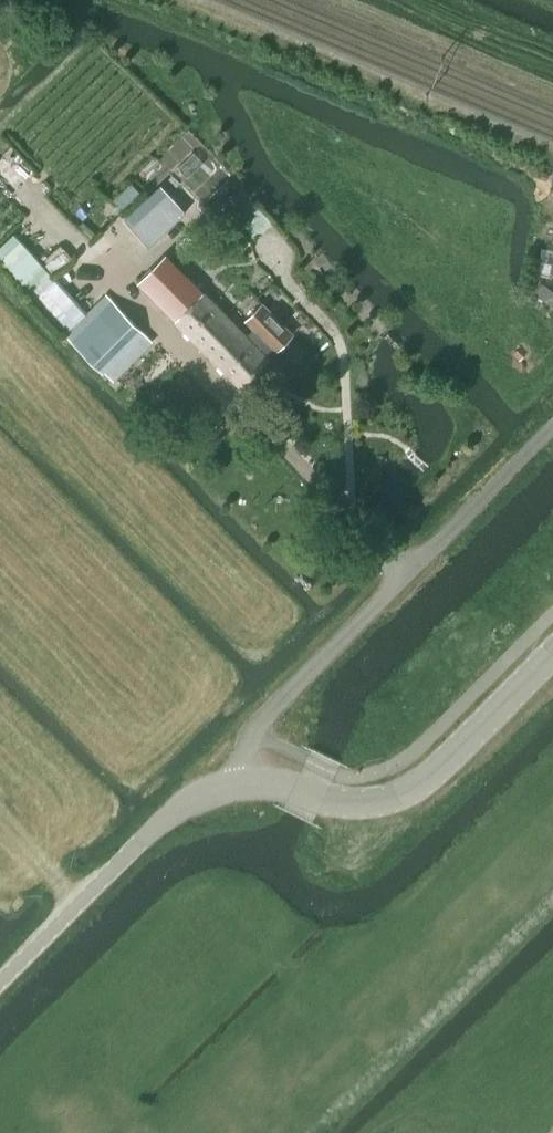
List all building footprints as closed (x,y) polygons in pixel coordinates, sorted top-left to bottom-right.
[(136,231),(145,223),(159,238),(177,221),(166,209),(172,204),(156,186),(123,216),(136,231)] [(245,190),(233,200),(247,217),(260,207),(245,190)] [(276,349),(254,327),(246,335),(165,253),(137,281),(241,385),(276,349)] [(102,372),(112,362),(144,332),(111,298),(70,338),(69,339),(70,340),(86,356),(102,372)] [(245,318),(254,327),(276,349),(292,333),(261,302),(245,318)] [(519,360),(528,351),(521,344),(512,353),(519,360)]
